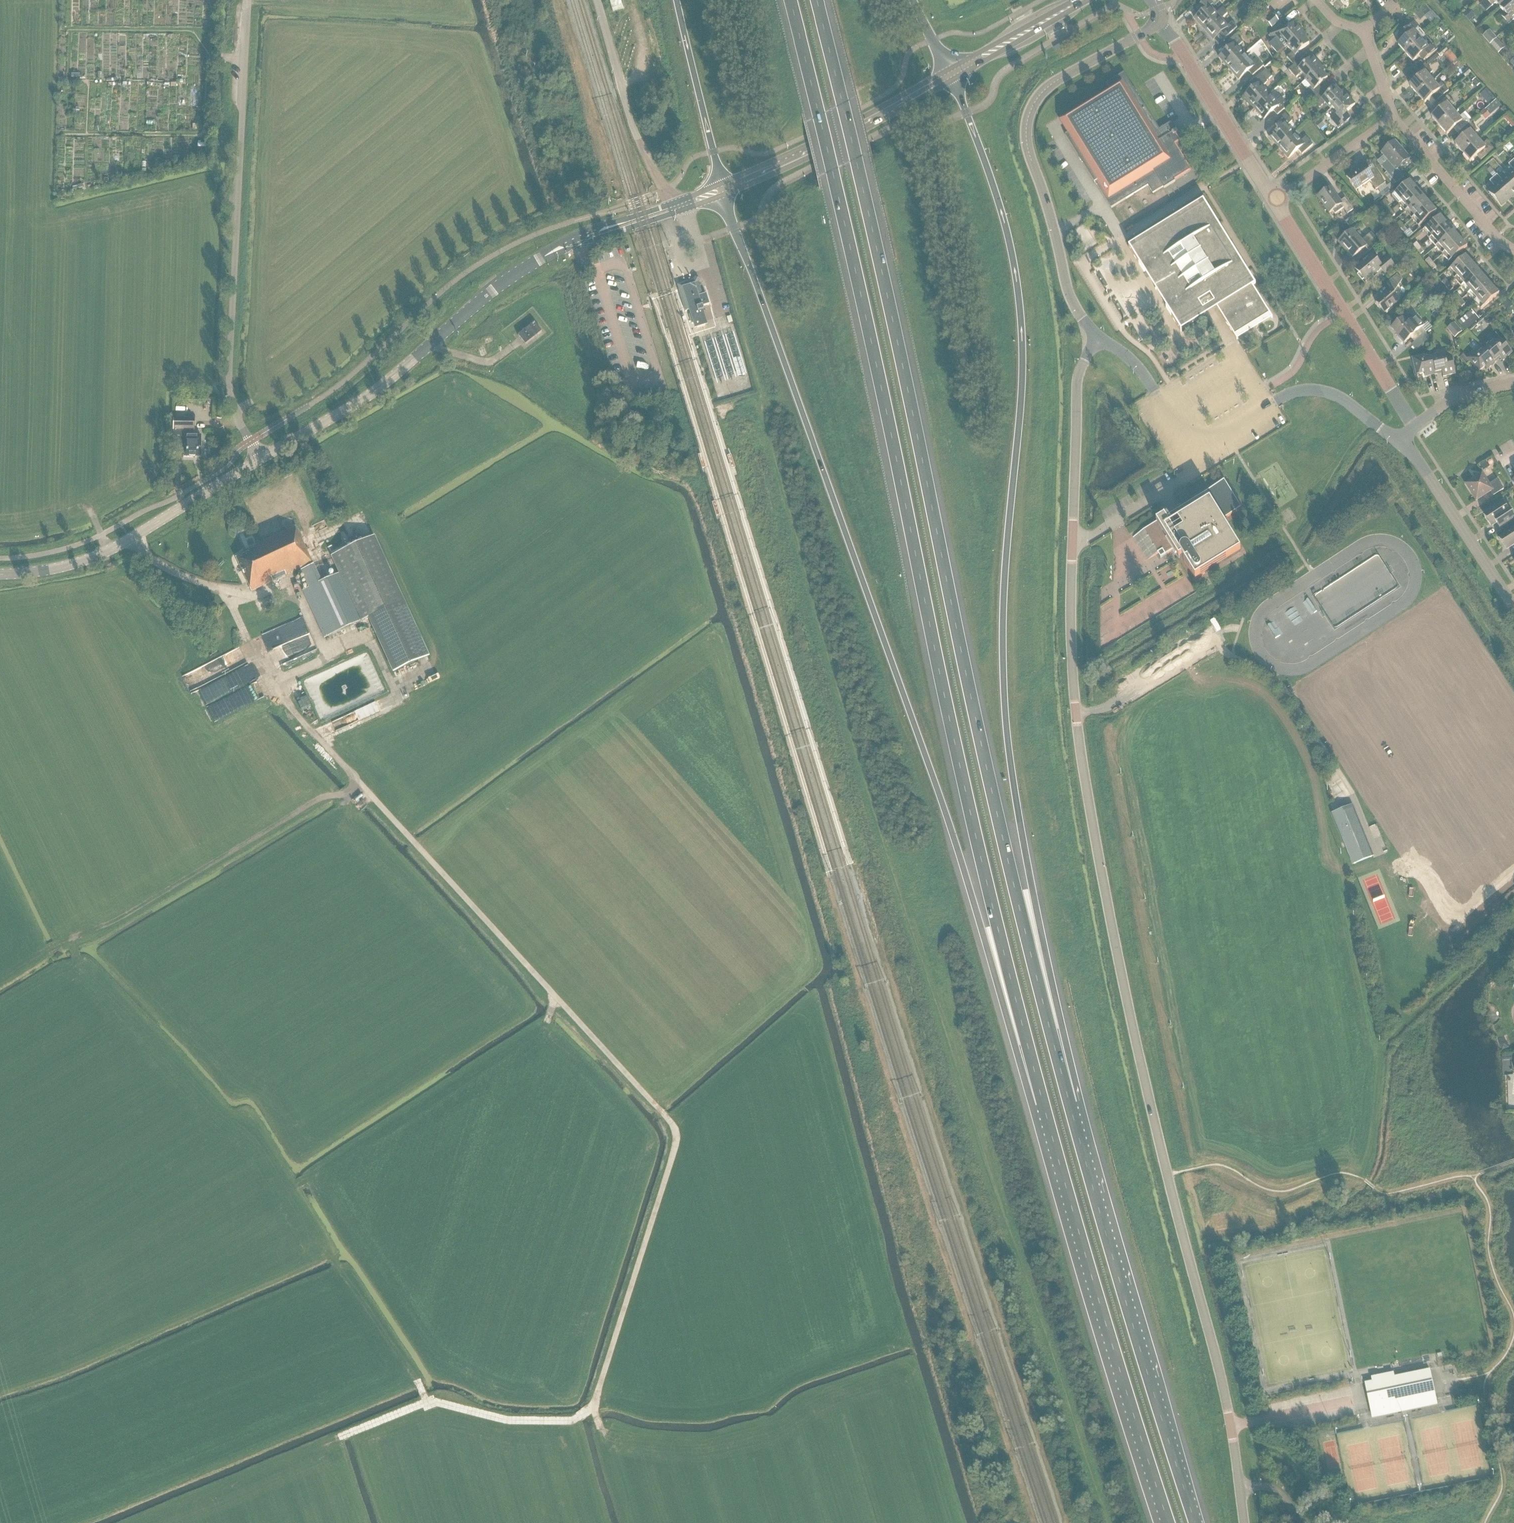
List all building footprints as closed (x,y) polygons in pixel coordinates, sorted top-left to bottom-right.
[(1225,11),(1223,8),(1216,14),(1210,6),(1212,5),(1208,0),(1207,0),(1197,9),(1201,13),(1194,19),(1204,30),(1225,11)] [(1253,3),(1259,10),(1263,6),(1257,0),(1256,0),(1253,3)] [(1509,0),(1486,0),(1492,7),(1495,3),(1500,9),(1509,0)] [(1500,9),(1504,13),(1501,16),(1508,25),(1513,20),(1513,0),(1509,0),(1500,9)] [(1425,6),(1415,15),(1419,19),(1423,15),(1425,17),(1431,13),(1425,6)] [(1255,8),(1248,13),(1251,17),(1258,11),(1255,8)] [(1227,14),(1225,11),(1204,30),(1213,41),(1220,35),(1224,40),(1237,28),(1233,23),(1228,27),(1221,19),(1227,14)] [(1469,21),(1473,17),(1469,12),(1464,15),(1469,21)] [(1273,15),(1266,21),(1272,28),(1279,22),(1273,15)] [(1301,34),(1303,33),(1294,23),(1285,31),(1281,26),(1269,36),(1277,45),(1283,39),(1288,45),(1289,45),(1301,34)] [(1398,45),(1405,54),(1421,41),(1425,37),(1414,24),(1401,35),(1405,40),(1398,45)] [(1496,39),(1489,31),(1483,37),(1489,45),(1496,39)] [(1289,45),(1288,45),(1287,46),(1292,53),(1286,58),(1294,66),(1299,61),(1305,56),(1300,52),(1309,44),(1304,38),(1301,34),(1289,45)] [(1229,69),(1245,55),(1238,47),(1243,43),(1236,35),(1225,45),(1229,49),(1219,58),(1229,69)] [(1421,41),(1405,54),(1413,63),(1420,57),(1424,62),(1437,50),(1430,42),(1425,37),(1421,41)] [(1504,50),(1496,40),(1490,46),(1498,55),(1504,50)] [(1444,48),(1437,54),(1440,58),(1447,52),(1444,48)] [(1245,55),(1229,69),(1238,80),(1248,72),(1252,76),(1263,67),(1256,59),(1251,63),(1245,55)] [(1307,79),(1321,66),(1313,57),(1303,65),(1299,61),(1294,66),(1288,70),(1296,78),(1301,73),(1307,79)] [(1417,95),(1432,82),(1428,77),(1432,73),(1425,64),(1412,76),(1416,81),(1409,86),(1417,95)] [(1325,71),(1321,66),(1307,79),(1305,81),(1311,87),(1305,92),(1312,100),(1323,91),(1319,86),(1327,78),(1323,73),(1325,71)] [(1261,75),(1267,82),(1272,77),(1266,70),(1261,75)] [(1159,130),(1124,73),(1106,84),(1111,91),(1071,115),(1064,119),(1072,131),(1065,135),(1094,183),(1095,183),(1111,209),(1148,186),(1153,194),(1163,188),(1164,189),(1175,182),(1174,181),(1191,170),(1180,153),(1183,151),(1174,136),(1178,133),(1171,123),(1159,130)] [(1267,82),(1261,75),(1260,75),(1250,84),(1254,89),(1244,97),(1254,109),(1269,95),(1262,87),(1267,83),(1267,82)] [(1432,82),(1417,95),(1424,104),(1431,98),(1435,103),(1448,91),(1441,83),(1436,87),(1432,82)] [(1327,95),(1323,91),(1312,100),(1319,108),(1325,103),(1331,110),(1332,108),(1344,97),(1336,88),(1327,95)] [(1493,100),(1485,91),(1479,96),(1487,105),(1493,100)] [(1276,103),(1269,95),(1254,109),(1264,120),(1273,111),(1277,116),(1288,106),(1281,98),(1276,103)] [(1332,108),(1338,114),(1331,120),(1339,128),(1350,118),(1346,113),(1355,105),(1346,95),(1344,97),(1332,108)] [(1307,96),(1301,101),(1306,106),(1312,101),(1307,96)] [(1439,127),(1454,113),(1450,108),(1454,104),(1447,96),(1434,107),(1438,112),(1432,118),(1439,127)] [(1500,107),(1495,101),(1480,114),(1485,120),(1500,107)] [(1457,134),(1470,123),(1463,115),(1459,119),(1454,113),(1439,127),(1446,135),(1453,129),(1457,134)] [(1278,148),(1294,134),(1287,126),(1292,122),(1285,114),(1274,123),(1278,128),(1268,137),(1278,148)] [(1505,120),(1512,129),(1513,128),(1513,125),(1508,117),(1505,120)] [(1319,120),(1313,125),(1318,131),(1324,126),(1319,120)] [(1462,153),(1477,140),(1473,135),(1478,131),(1470,123),(1457,134),(1462,139),(1455,145),(1462,153)] [(1294,134),(1278,148),(1288,159),(1298,150),(1302,155),(1313,145),(1306,137),(1301,142),(1294,134)] [(86,139),(67,138),(65,172),(75,173),(75,183),(83,183),(86,139)] [(1477,140),(1462,153),(1470,162),(1476,156),(1481,161),(1494,150),(1487,141),(1482,146),(1477,140)] [(1392,164),(1384,170),(1387,173),(1396,183),(1396,184),(1404,177),(1397,169),(1410,158),(1396,142),(1383,154),(1392,164)] [(1498,157),(1504,152),(1501,148),(1495,153),(1498,157)] [(1369,172),(1365,165),(1354,173),(1354,172),(1346,177),(1356,191),(1370,182),(1376,190),(1385,184),(1375,168),(1369,172)] [(1387,173),(1384,175),(1393,186),(1396,183),(1387,173)] [(1508,176),(1502,181),(1497,175),(1493,179),(1511,198),(1513,195),(1513,183),(1508,176)] [(1511,198),(1493,179),(1490,182),(1495,188),(1489,193),(1501,207),(1511,198)] [(1410,181),(1394,195),(1400,203),(1417,189),(1410,181)] [(1386,188),(1381,193),(1384,197),(1393,189),(1390,185),(1386,188)] [(1340,203),(1330,189),(1318,197),(1329,213),(1332,211),(1335,215),(1344,209),(1348,215),(1353,211),(1345,199),(1340,203)] [(1407,211),(1423,197),(1417,189),(1400,203),(1407,211)] [(1407,211),(1414,218),(1430,204),(1423,197),(1407,211)] [(1388,214),(1391,211),(1388,207),(1390,205),(1385,200),(1380,204),(1384,209),(1388,214)] [(1129,248),(1128,248),(1181,332),(1181,330),(1205,315),(1203,311),(1198,304),(1202,301),(1204,304),(1206,303),(1208,302),(1206,299),(1210,297),(1214,304),(1217,309),(1237,340),(1236,338),(1248,330),(1247,327),(1255,322),(1256,325),(1270,316),(1272,318),(1253,287),(1255,286),(1244,266),(1241,268),(1238,263),(1241,262),(1221,230),(1219,232),(1216,227),(1218,226),(1203,201),(1203,202),(1203,203),(1130,249),(1129,247),(1129,248)] [(1430,204),(1414,218),(1420,226),(1437,212),(1430,204)] [(1441,217),(1424,231),(1431,238),(1447,224),(1441,217)] [(1447,224),(1431,238),(1438,246),(1454,232),(1447,224)] [(1362,241),(1352,230),(1338,242),(1352,259),(1365,248),(1369,252),(1378,245),(1369,235),(1362,241)] [(1444,254),(1460,239),(1454,232),(1438,246),(1444,254)] [(1444,254),(1451,261),(1467,247),(1460,239),(1444,254)] [(1379,264),(1372,255),(1355,269),(1366,282),(1380,270),(1385,276),(1395,267),(1387,258),(1379,264)] [(1466,256),(1449,270),(1456,278),(1473,264),(1466,256)] [(1473,264),(1456,278),(1463,286),(1479,272),(1473,264)] [(1486,279),(1479,272),(1463,286),(1470,293),(1486,279)] [(1384,313),(1399,301),(1393,294),(1402,281),(1397,275),(1387,284),(1391,289),(1383,295),(1383,296),(1376,303),(1384,313)] [(690,310),(692,314),(688,315),(691,324),(694,323),(696,329),(705,326),(700,312),(703,311),(702,307),(707,305),(709,305),(705,294),(701,295),(697,284),(699,281),(696,279),(694,278),(692,281),(681,285),(678,289),(679,294),(685,312),(690,310)] [(1476,301),(1492,287),(1486,279),(1470,293),(1476,301)] [(1436,281),(1430,286),(1435,292),(1441,287),(1436,281)] [(1499,295),(1492,287),(1476,301),(1483,309),(1499,295)] [(1508,300),(1502,304),(1506,309),(1511,304),(1508,300)] [(1467,331),(1481,319),(1473,310),(1459,322),(1467,331)] [(1397,336),(1404,344),(1410,338),(1414,343),(1426,333),(1422,328),(1423,327),(1415,318),(1408,323),(1403,318),(1391,328),(1397,335),(1397,336)] [(542,319),(536,322),(543,333),(548,329),(542,319)] [(525,345),(541,332),(534,323),(517,336),(525,345)] [(1455,338),(1462,332),(1454,323),(1447,329),(1455,338)] [(709,357),(709,352),(716,383),(746,376),(742,357),(734,356),(747,353),(724,351),(721,352),(721,348),(726,348),(727,348),(733,348),(732,343),(737,344),(735,334),(705,340),(709,357)] [(1484,349),(1496,363),(1500,359),(1503,361),(1513,353),(1500,338),(1495,342),(1494,341),(1484,349)] [(1487,370),(1496,363),(1484,349),(1479,353),(1477,351),(1467,359),(1479,373),(1485,367),(1487,370)] [(1436,375),(1432,358),(1426,359),(1425,355),(1412,358),(1416,376),(1424,374),(1425,378),(1436,375)] [(1432,358),(1436,375),(1442,374),(1443,377),(1456,374),(1451,356),(1445,357),(1445,355),(1432,358)] [(183,439),(183,431),(193,431),(194,420),(173,420),(173,454),(183,454),(183,458),(200,458),(200,436),(191,436),(191,439),(183,439)] [(1485,462),(1480,465),(1484,471),(1489,467),(1485,462)] [(1489,485),(1482,474),(1466,485),(1476,501),(1490,491),(1493,496),(1504,490),(1497,480),(1489,485)] [(1241,509),(1224,481),(1181,508),(1180,506),(1178,507),(1175,508),(1177,510),(1133,538),(1139,548),(1147,561),(1158,554),(1160,558),(1160,559),(1172,551),(1175,556),(1176,555),(1179,559),(1181,558),(1195,580),(1241,552),(1221,521),(1241,509)] [(1502,503),(1485,514),(1492,526),(1496,523),(1500,529),(1513,519),(1513,517),(1511,513),(1509,514),(1502,503)] [(247,554),(235,560),(246,583),(246,582),(251,592),(300,569),(308,589),(302,592),(324,639),(346,628),(361,622),(368,618),(393,673),(427,658),(373,538),(331,557),(339,575),(320,583),(295,528),(253,548),(254,549),(247,553),(247,554)] [(1500,538),(1508,549),(1511,546),(1513,550),(1513,529),(1500,538)] [(1384,596),(1399,587),(1380,556),(1307,600),(1311,605),(1316,602),(1315,607),(1320,608),(1320,607),(1316,600),(1330,602),(1331,604),(1335,604),(1337,596),(1337,597),(1340,596),(1342,599),(1344,599),(1343,605),(1364,608),(1365,604),(1367,604),(1377,599),(1377,595),(1384,596)] [(207,705),(226,695),(218,680),(199,689),(207,705)] [(376,703),(355,711),(359,720),(379,711),(376,703)] [(208,717),(212,723),(219,718),(215,713),(208,717)] [(1353,864),(1357,863),(1372,856),(1352,806),(1332,814),(1353,864)] [(1506,1042),(1499,1044),(1502,1050),(1508,1048),(1506,1042)] [(1371,1413),(1386,1410),(1386,1414),(1422,1407),(1421,1403),(1436,1400),(1429,1370),(1394,1377),(1393,1373),(1371,1377),(1372,1381),(1365,1383),(1371,1413)]
